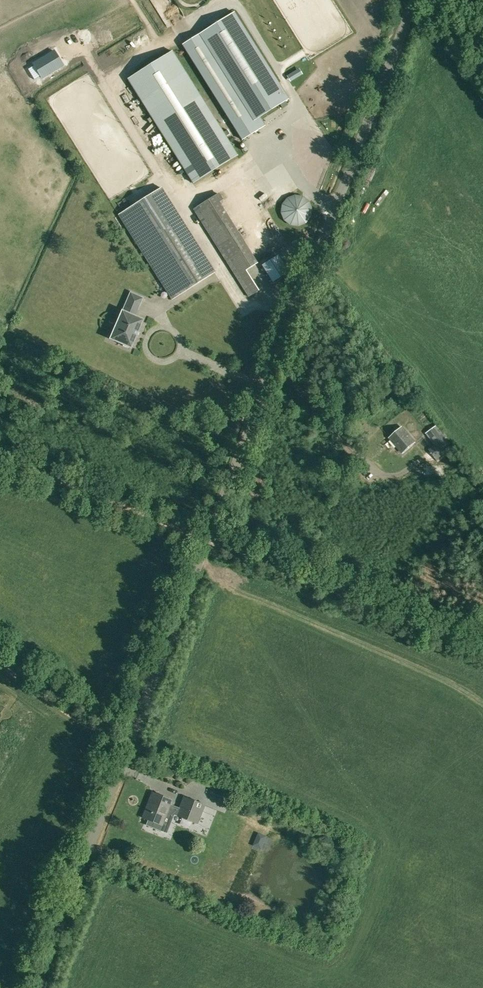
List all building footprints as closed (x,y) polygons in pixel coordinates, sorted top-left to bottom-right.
[(288,100),(234,13),(182,45),(241,140),(264,126),(259,117),(288,100)] [(192,183),(236,156),(172,51),(127,78),(192,183)] [(55,52),(34,65),(42,79),(63,66),(55,52)] [(215,272),(161,187),(119,214),(172,299),(215,272)] [(218,194),(194,209),(248,296),(273,281),(287,272),(277,256),(263,265),(218,194)] [(291,225),(299,226),(306,223),(311,216),(312,208),(309,201),(302,196),(294,195),(287,198),(282,204),(281,213),(284,220),(291,225)] [(122,312),(111,339),(131,347),(142,319),(135,317),(143,298),(131,293),(123,312),(122,312)] [(426,433),(435,445),(447,437),(438,424),(426,433)] [(402,427),(390,438),(403,453),(415,442),(402,427)] [(172,800),(153,792),(143,818),(162,825),(168,810),(178,814),(177,815),(197,823),(204,804),(185,797),(180,809),(170,805),(172,800)]
